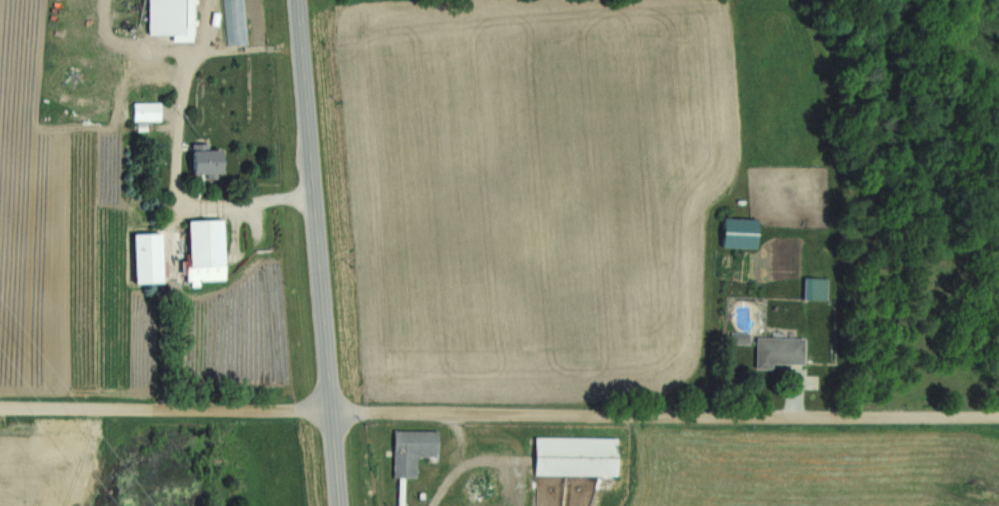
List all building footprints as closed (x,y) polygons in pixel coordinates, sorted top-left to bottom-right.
[(150,34),(149,0),(197,0),(197,42),(172,42),(172,34),(150,34)] [(227,46),(223,0),(244,0),(248,44),(227,46)] [(133,101),(155,101),(155,120),(134,120),(133,101)] [(195,146),(196,176),(215,176),(215,186),(229,186),(228,155),(216,155),(216,145),(195,146)] [(724,217),(758,219),(757,248),(723,247),(724,217)] [(188,221),(190,269),(226,268),(224,220),(188,221)] [(805,277),(804,299),(829,300),(830,278),(805,277)] [(751,333),(732,333),(732,343),(750,343),(751,333)] [(757,336),(806,338),(805,364),(773,363),(773,369),(756,368),(757,336)] [(396,430),(395,476),(416,477),(416,456),(438,456),(439,431),(396,430)] [(535,437),(619,438),(618,477),(534,475),(535,437)] [(536,493),(602,493),(602,480),(536,480),(536,493)]
